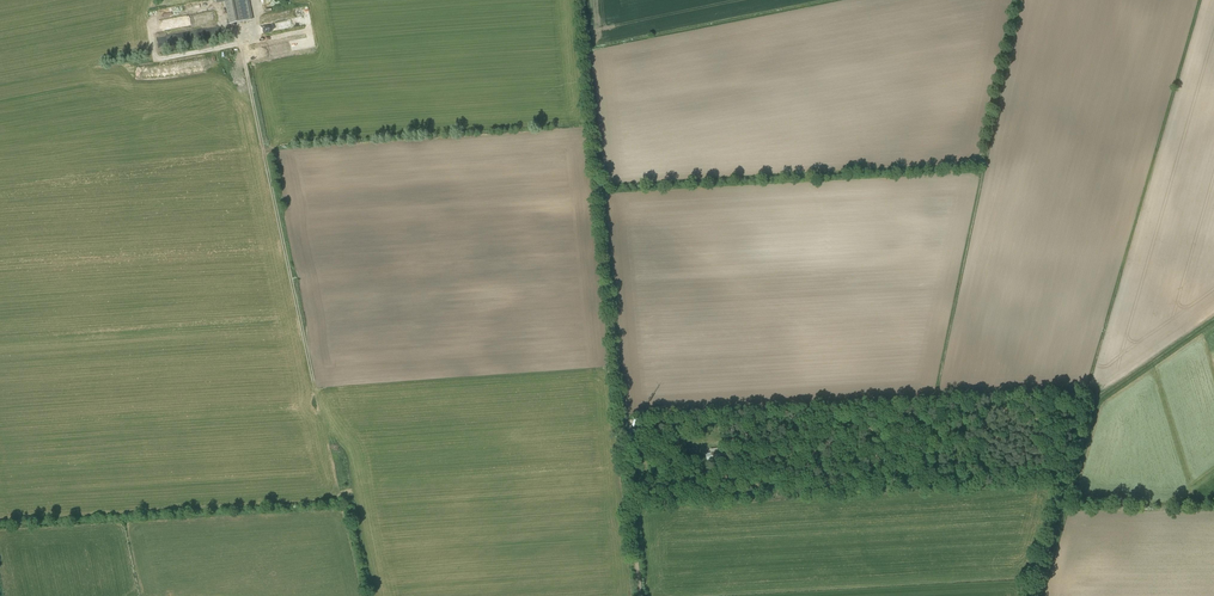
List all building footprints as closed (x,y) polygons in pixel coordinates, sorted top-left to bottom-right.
[(217,3),(225,1),(229,24),(253,20),(249,0),(217,0),(217,3)] [(712,462),(721,460),(719,451),(710,452),(712,462)]
